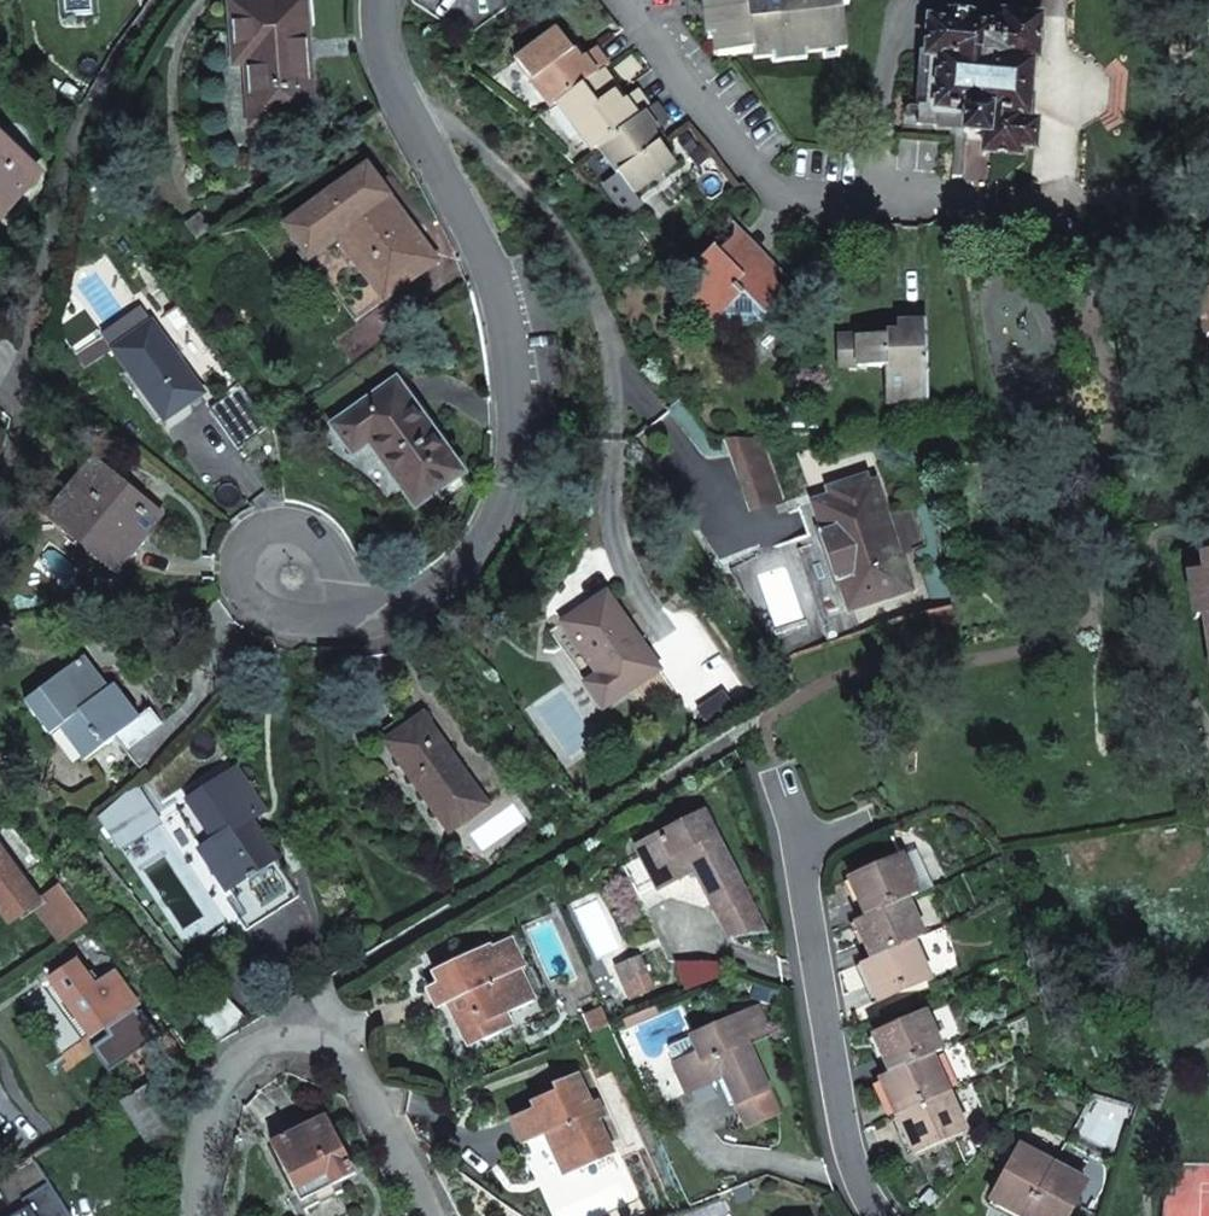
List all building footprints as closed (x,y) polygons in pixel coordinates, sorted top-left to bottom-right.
[(415,6),(468,38),(508,11),(515,0),(413,0),(415,6)] [(720,59),(755,55),(756,61),(850,49),(844,0),(712,0),(720,59)] [(304,2),(235,7),(239,65),(251,65),(256,126),(313,123),(304,2)] [(1033,78),(1034,61),(1030,60),(1031,54),(1041,54),(1044,16),(1008,12),(1007,17),(994,16),(993,25),(977,24),(977,20),(972,15),(957,13),(950,21),(932,20),(928,55),(924,54),(918,124),(965,128),(965,132),(987,134),(985,151),(1021,154),(1022,146),(1037,147),(1039,122),(1024,121),(1025,115),(1029,115),(1030,98),(1032,98),(1034,79),(1033,78)] [(519,63),(555,111),(561,106),(601,76),(611,68),(599,52),(588,60),(583,63),(576,54),(560,32),(519,63)] [(583,63),(588,60),(582,50),(576,54),(583,63)] [(561,106),(596,152),(601,148),(651,111),(639,95),(624,107),(601,76),(561,106)] [(670,123),(658,106),(651,111),(601,148),(637,196),(677,165),(654,135),(670,123)] [(36,174),(0,142),(0,216),(36,174)] [(368,168),(287,228),(357,323),(437,263),(368,168)] [(734,238),(722,250),(746,276),(768,255),(735,220),(732,224),(735,227),(734,238)] [(746,276),(722,250),(717,245),(694,266),(700,273),(684,287),(717,323),(727,323),(731,327),(749,328),(754,324),(764,324),(764,319),(788,296),(774,282),(784,272),(768,255),(746,276)] [(901,334),(841,336),(841,366),(887,366),(888,402),(930,401),(928,310),(901,310),(901,334)] [(154,325),(144,312),(135,318),(144,331),(154,325)] [(204,397),(154,325),(144,331),(135,318),(106,338),(166,423),(204,397)] [(396,382),(333,426),(354,454),(370,443),(417,507),(463,474),(396,382)] [(95,461),(58,505),(121,557),(129,547),(135,552),(164,517),(95,461)] [(846,492),(833,497),(816,503),(825,530),(820,531),(839,583),(843,582),(852,608),(913,586),(878,481),(870,483),(867,476),(843,484),(846,492)] [(830,489),(833,497),(846,492),(843,484),(830,489)] [(121,557),(58,505),(48,517),(118,573),(135,552),(129,547),(121,557)] [(1208,617),(1204,589),(1208,589),(1208,582),(1207,571),(1191,574),(1198,618),(1208,617)] [(602,707),(659,669),(608,593),(564,623),(600,677),(588,684),(587,685),(602,707)] [(553,630),(588,684),(600,677),(564,623),(553,630)] [(85,656),(77,662),(90,679),(98,673),(85,656)] [(117,739),(142,771),(193,717),(171,689),(153,707),(141,717),(116,684),(110,688),(98,673),(90,679),(77,662),(26,703),(53,736),(62,730),(87,761),(117,739)] [(424,716),(388,742),(451,830),(488,804),(424,716)] [(193,717),(142,771),(143,772),(195,719),(193,717)] [(219,874),(229,890),(275,860),(250,821),(263,812),(238,773),(178,811),(218,875),(219,874)] [(142,795),(129,804),(147,832),(160,824),(142,795)] [(129,804),(103,821),(121,849),(147,832),(129,804)] [(765,933),(705,813),(638,847),(660,888),(695,871),(729,938),(765,933)] [(11,924),(36,906),(62,940),(88,920),(63,886),(40,903),(0,849),(0,909),(11,924)] [(921,894),(936,887),(920,849),(903,856),(921,894)] [(870,917),(910,899),(921,894),(903,856),(853,879),(870,917)] [(275,860),(229,890),(235,900),(228,904),(246,932),(299,898),(275,860)] [(916,941),(927,936),(910,899),(870,917),(859,922),(875,960),(916,941)] [(473,1015),(485,1040),(512,1027),(506,1014),(535,1001),(521,970),(526,967),(513,939),(492,948),(491,945),(435,972),(441,984),(430,989),(439,1008),(450,1003),(459,1021),(473,1015)] [(875,960),(864,965),(881,1002),(932,979),(916,941),(875,960)] [(101,982),(96,975),(90,979),(85,973),(76,961),(51,980),(93,1038),(138,1005),(114,972),(101,982)] [(636,998),(652,991),(641,964),(624,971),(636,998)] [(720,964),(676,964),(688,992),(723,977),(720,964)] [(90,979),(96,975),(91,968),(85,973),(90,979)] [(225,1002),(201,1022),(219,1042),(243,1023),(225,1002)] [(657,1005),(627,1018),(631,1025),(660,1012),(657,1005)] [(781,1114),(747,1038),(769,1029),(760,1007),(693,1036),(700,1051),(675,1061),(690,1094),(727,1078),(749,1128),(781,1114)] [(604,1009),(587,1016),(594,1033),(611,1025),(604,1009)] [(934,1055),(945,1050),(928,1013),(877,1036),(894,1073),(934,1055)] [(471,1047),(485,1040),(473,1015),(459,1021),(471,1047)] [(900,1115),(951,1092),(934,1055),(894,1073),(883,1078),(900,1115)] [(570,1150),(580,1171),(614,1155),(598,1121),(605,1118),(598,1101),(591,1104),(577,1074),(554,1084),(556,1091),(532,1102),(535,1108),(512,1119),(523,1143),(547,1133),(557,1156),(570,1150)] [(181,1127),(153,1082),(122,1101),(156,1153),(180,1138),(181,1127)] [(967,1129),(951,1092),(900,1115),(917,1152),(967,1129)] [(327,1115),(272,1143),(301,1202),(357,1174),(327,1115)] [(1055,1164),(1023,1147),(995,1200),(1024,1215),(1027,1215),(1055,1164)] [(567,1176),(580,1171),(570,1150),(557,1156),(567,1176)] [(1175,1162),(1175,1186),(1165,1186),(1164,1215),(1208,1215),(1208,1164),(1175,1162)] [(1055,1164),(1027,1215),(1070,1215),(1089,1182),(1055,1164)]
